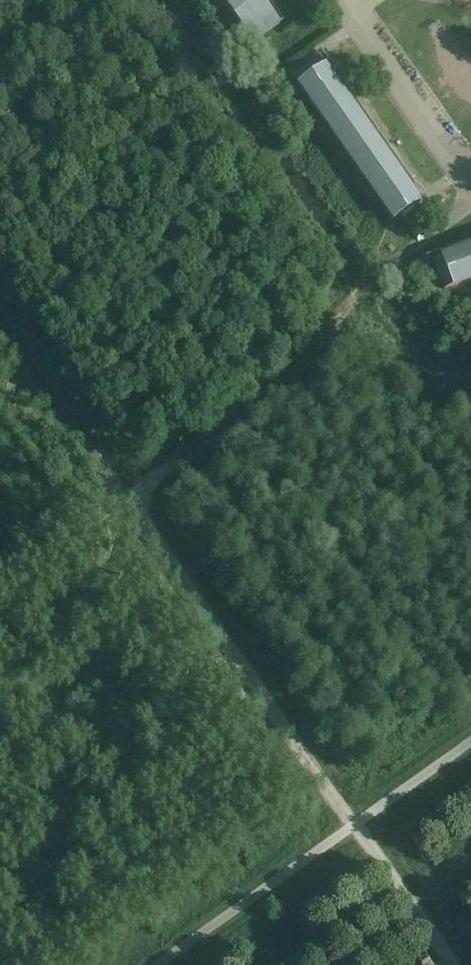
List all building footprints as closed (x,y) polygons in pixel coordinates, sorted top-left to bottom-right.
[(254,42),(280,24),(263,0),(224,0),(254,42)] [(410,187),(320,58),(310,65),(294,76),(395,219),(420,201),(410,187)] [(434,261),(438,272),(445,290),(470,280),(470,246),(434,261)]
